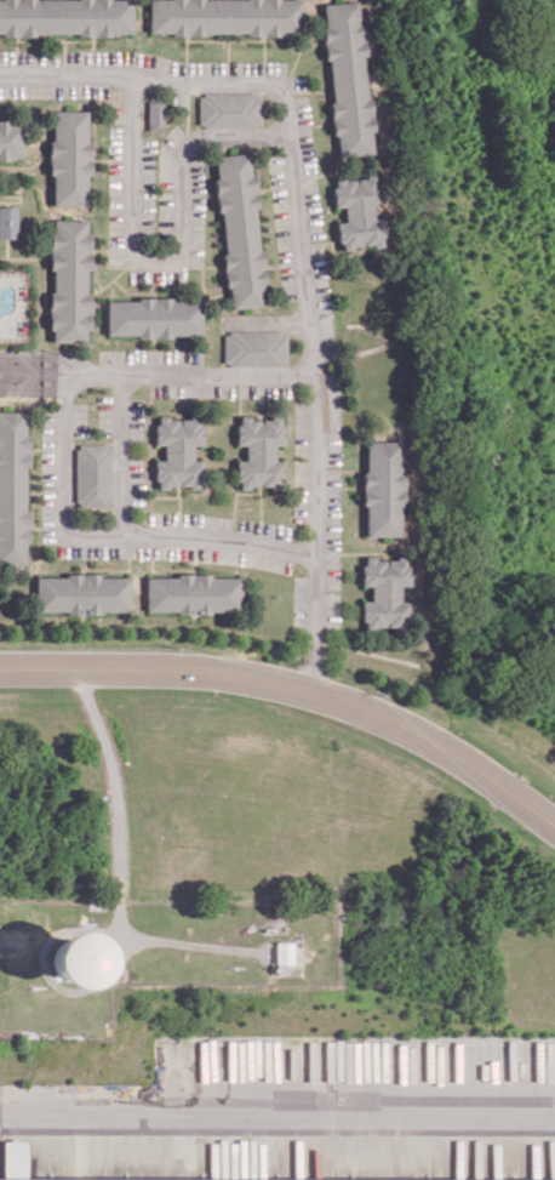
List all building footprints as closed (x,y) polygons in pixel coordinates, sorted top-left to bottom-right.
[(4,32),(4,35),(36,35),(36,32),(80,32),(80,34),(111,34),(111,32),(135,32),(135,0),(0,0),(0,32),(4,32)] [(150,32),(172,32),(172,34),(205,34),(205,32),(248,32),(248,34),(280,34),(280,30),(303,30),(303,0),(150,0),(150,32)] [(357,0),(324,2),(326,25),(324,25),(326,57),(330,57),(334,101),(331,101),(334,132),(338,132),(339,155),(372,152),(370,129),(373,129),(371,96),(367,96),(362,53),(366,53),(364,21),(359,21),(357,0)] [(198,93),(197,127),(259,128),(260,94),(198,93)] [(148,99),(148,124),(164,124),(164,99),(148,99)] [(51,111),(50,176),(53,176),(53,205),(87,205),(88,111),(51,111)] [(21,159),(21,121),(0,121),(0,159),(21,159)] [(263,306),(252,153),(215,156),(226,309),(263,306)] [(382,218),(376,218),(374,177),(332,179),(334,207),(343,207),(344,222),(338,222),(339,248),(383,246),(382,218)] [(17,206),(0,206),(0,238),(16,239),(17,206)] [(53,340),(85,340),(85,326),(90,326),(90,290),(86,291),(86,267),(90,267),(90,230),(85,230),(85,218),(55,218),(55,230),(50,230),(50,268),(55,268),(55,291),(50,291),(50,327),(55,327),(53,340)] [(108,300),(108,332),(138,332),(138,335),(170,336),(170,332),(201,332),(201,300),(171,300),(171,296),(138,296),(138,300),(108,300)] [(224,334),(224,360),(229,360),(229,364),(281,364),(281,360),(287,360),(287,332),(281,332),(281,330),(229,330),(229,334),(224,334)] [(28,412),(0,412),(0,564),(27,565),(28,412)] [(241,414),(241,423),(238,423),(238,444),(247,444),(247,460),(238,460),(238,478),(242,478),(242,486),(251,486),(251,483),(275,483),(275,486),(281,486),(281,478),(285,478),(285,460),(275,460),(275,441),(285,441),(285,418),(281,418),(281,415),(273,415),(273,418),(250,418),(250,414),(241,414)] [(202,418),(156,418),(156,445),(164,445),(164,460),(156,460),(156,488),(201,488),(200,460),(194,460),(193,445),(202,445),(202,418)] [(364,536),(400,536),(400,442),(364,442),(364,536)] [(76,500),(81,500),(80,505),(108,505),(108,501),(111,501),(111,449),(108,449),(108,443),(80,443),(80,449),(76,449),(76,500)] [(408,559),(362,559),(362,586),(371,585),(371,601),(362,601),(363,627),(403,626),(402,585),(409,585),(408,559)] [(129,576),(36,575),(35,612),(129,613),(129,576)] [(146,612),(240,613),(240,577),(147,575),(146,612)] [(100,934),(48,935),(49,986),(100,985),(100,934)] [(278,941),(278,962),(294,962),(294,941),(278,941)] [(28,1177),(29,1141),(6,1141),(5,1177),(28,1177)]
